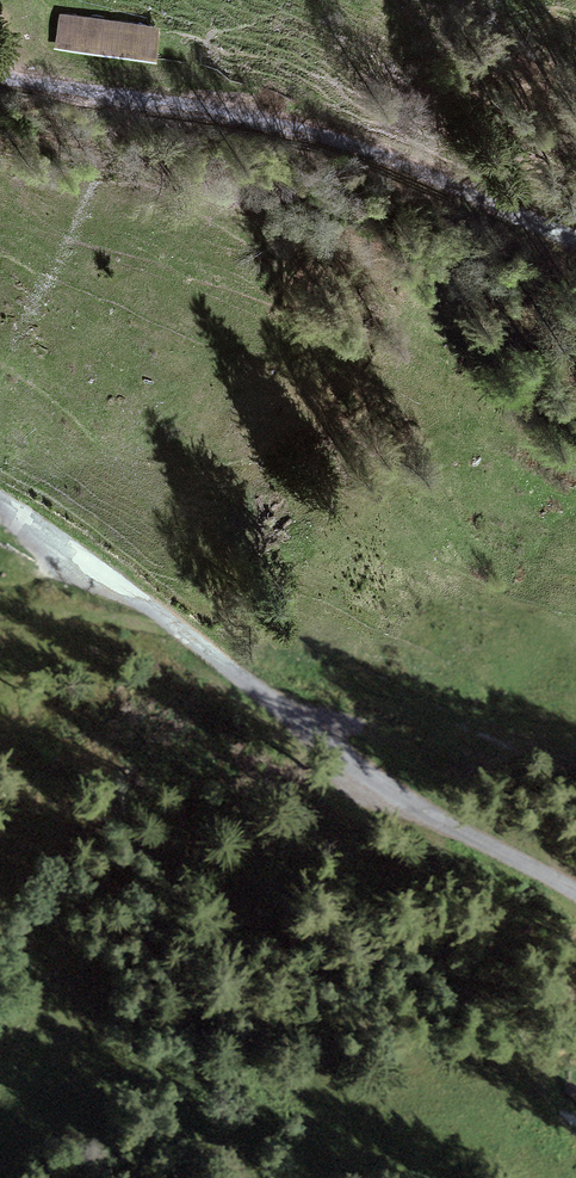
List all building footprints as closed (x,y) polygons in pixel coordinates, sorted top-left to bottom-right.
[(158,25),(56,13),(51,50),(153,62),(158,25)]
